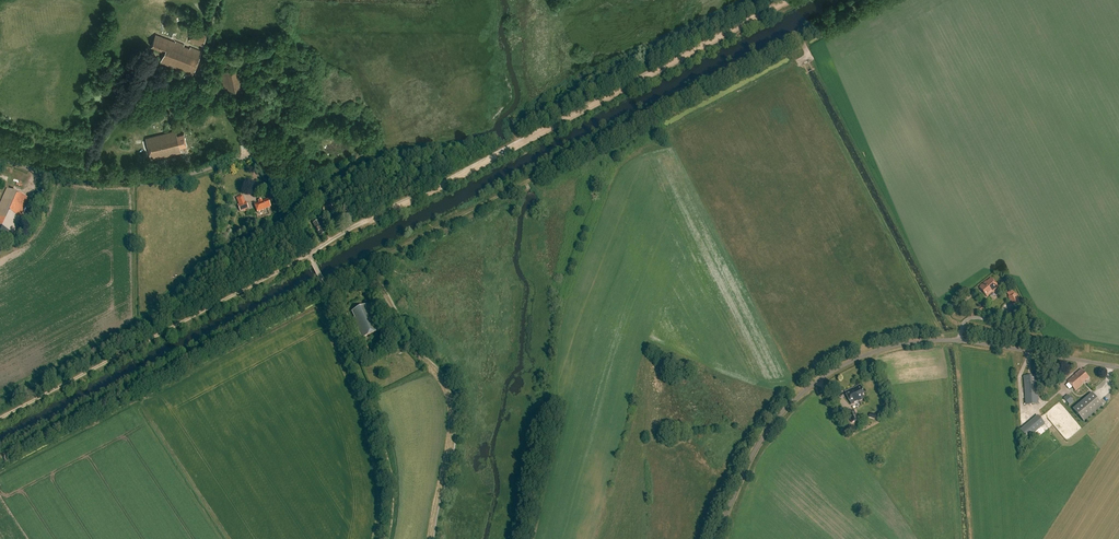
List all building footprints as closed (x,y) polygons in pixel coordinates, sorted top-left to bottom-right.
[(189,41),(203,47),(207,36),(194,30),(189,41)] [(192,76),(202,52),(176,42),(175,43),(155,35),(151,46),(164,52),(159,64),(192,76)] [(235,95),(246,93),(240,67),(219,72),(224,92),(234,90),(235,95)] [(257,67),(250,68),(251,76),(258,75),(257,67)] [(180,147),(186,145),(183,134),(177,135),(175,131),(146,139),(152,160),(181,152),(180,147)] [(29,198),(7,189),(0,204),(0,238),(5,240),(9,232),(14,234),(29,198)] [(245,202),(242,196),(236,198),(239,205),(238,205),(240,212),(249,209),(246,202),(245,202)] [(257,212),(270,207),(267,199),(254,205),(257,212)] [(325,213),(333,209),(329,201),(321,205),(325,213)] [(320,236),(325,233),(318,221),(313,224),(320,236)] [(987,298),(999,287),(991,278),(987,282),(986,281),(980,287),(979,288),(987,298)] [(1021,305),(1016,294),(1008,297),(1010,302),(1011,301),(1013,305),(1012,305),(1014,308),(1021,305)] [(363,340),(382,331),(370,304),(352,312),(355,318),(354,319),(363,340)] [(1084,383),(1083,382),(1089,378),(1082,369),(1068,381),(1076,390),(1084,383)] [(1037,375),(1024,376),(1026,405),(1039,404),(1037,375)] [(864,398),(862,395),(864,394),(860,386),(854,389),(854,388),(846,392),(852,405),(864,398)] [(1073,409),(1084,422),(1103,406),(1092,393),(1073,409)] [(1064,399),(1070,406),(1074,402),(1068,395),(1064,399)] [(858,420),(854,411),(848,414),(852,423),(858,420)] [(1026,438),(1045,423),(1037,415),(1019,430),(1026,438)]
